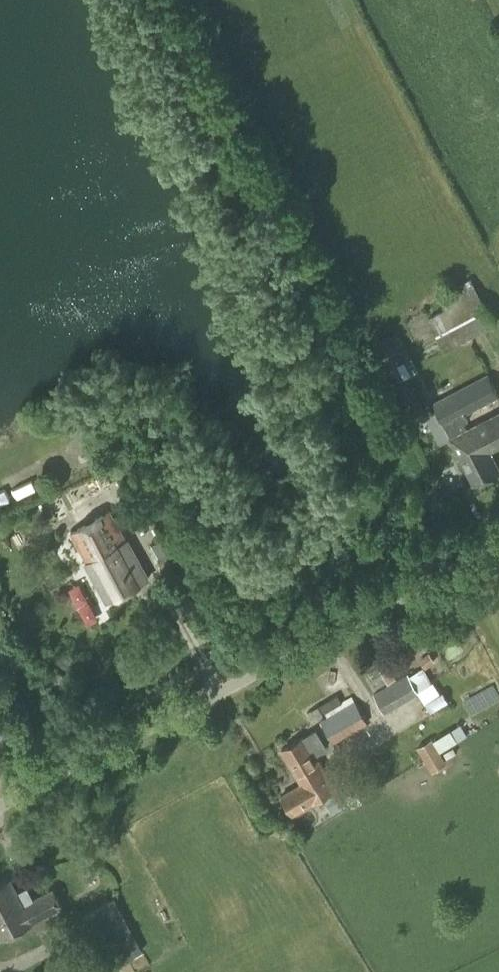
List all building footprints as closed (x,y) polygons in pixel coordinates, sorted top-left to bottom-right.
[(459,283),(456,277),(435,288),(446,308),(427,318),(444,350),(494,323),(470,278),(459,283)] [(394,383),(405,377),(385,339),(374,344),(394,383)] [(467,430),(463,423),(468,420),(464,413),(498,396),(484,370),(439,393),(442,399),(432,404),(450,438),(451,438),(474,483),(498,471),(498,470),(489,450),(488,450),(484,443),(473,449),(464,431),(467,430)] [(425,410),(410,380),(395,388),(399,394),(395,396),(398,404),(402,402),(411,418),(425,410)] [(489,450),(498,445),(498,413),(467,430),(464,431),(473,449),(484,443),(488,450),(489,450)] [(126,541),(110,511),(71,533),(87,561),(86,561),(107,601),(148,578),(127,540),(126,541)] [(172,566),(165,553),(157,558),(164,570),(172,566)] [(428,653),(419,661),(426,669),(435,662),(428,653)] [(387,681),(395,676),(387,663),(379,667),(387,681)] [(433,683),(422,666),(406,676),(405,674),(373,693),(385,713),(419,693),(418,692),(433,683)] [(430,712),(448,701),(442,691),(425,702),(430,712)] [(333,743),(367,722),(355,702),(321,722),(333,743)] [(326,748),(316,731),(305,737),(304,736),(282,750),(301,783),(280,796),(292,817),(337,790),(316,755),(326,748)] [(431,772),(447,763),(432,738),(417,747),(431,772)] [(346,797),(356,791),(351,782),(341,788),(346,797)] [(1,939),(32,923),(62,907),(52,887),(33,897),(27,886),(18,891),(11,877),(0,882),(0,938),(1,939)] [(106,970),(129,958),(111,926),(88,938),(106,970)]
